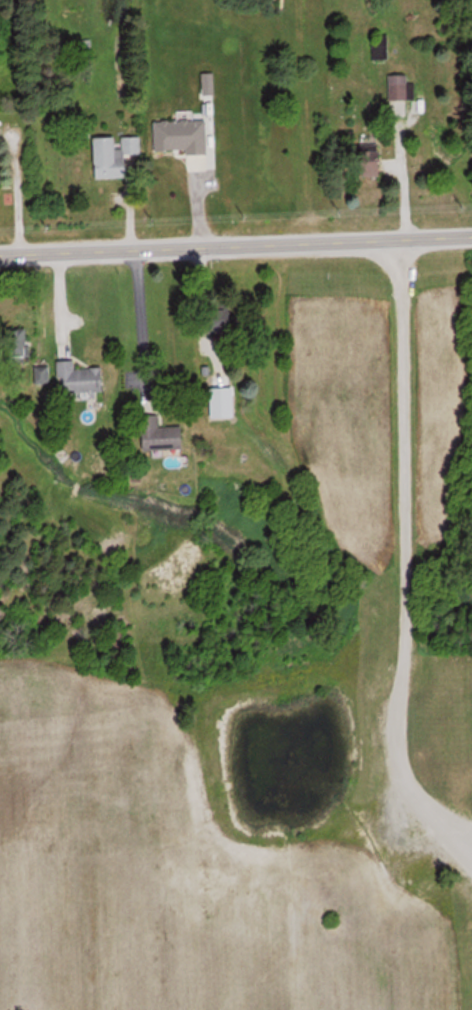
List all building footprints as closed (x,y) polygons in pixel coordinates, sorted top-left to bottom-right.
[(90,39),(82,41),(83,53),(91,52),(90,39)] [(389,74),(389,99),(408,99),(408,74),(389,74)] [(96,178),(128,177),(128,154),(142,154),(141,135),(120,136),(95,137),(96,178)] [(106,391),(105,368),(78,368),(77,360),(60,361),(60,378),(67,378),(67,392),(106,391)] [(51,366),(36,366),(36,382),(52,382),(51,366)] [(187,449),(186,426),(161,426),(161,415),(143,415),(144,450),(187,449)]
